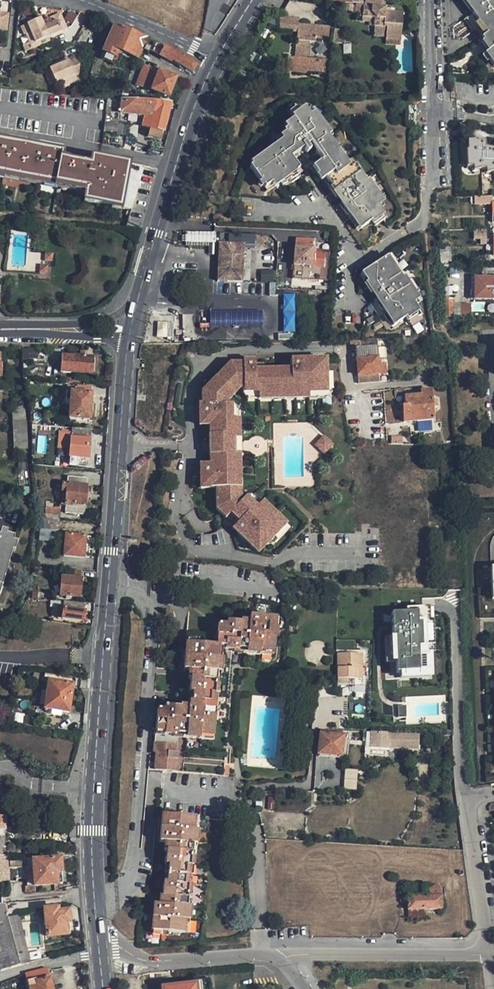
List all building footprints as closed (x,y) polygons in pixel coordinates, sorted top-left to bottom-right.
[(464,1),(470,11),(485,33),(475,41),(493,67),(493,66),(493,0),(463,0),(464,1)] [(374,37),(386,38),(385,45),(391,46),(400,46),(400,42),(402,13),(394,12),(385,11),(386,9),(355,7),(354,14),(362,15),(361,17),(373,18),(372,27),(375,27),(374,37)] [(49,18),(50,20),(51,22),(57,20),(58,22),(63,20),(60,14),(49,18)] [(39,41),(49,37),(67,29),(63,20),(58,22),(57,20),(51,22),(50,20),(42,23),(41,19),(27,25),(31,33),(26,35),(31,49),(41,45),(39,41)] [(31,33),(27,25),(21,28),(24,36),(26,35),(31,33)] [(110,25),(100,55),(114,60),(116,54),(122,56),(120,59),(135,64),(141,47),(145,50),(148,41),(144,40),(110,25)] [(330,28),(299,25),(296,59),(288,58),(287,72),(307,73),(307,71),(326,73),(327,61),(309,60),(310,43),(315,43),(315,40),(329,41),(330,28)] [(148,41),(145,50),(160,55),(164,48),(155,45),(148,41)] [(164,48),(160,55),(182,67),(182,70),(192,75),(195,67),(186,60),(172,52),(164,48)] [(81,57),(69,62),(67,58),(48,66),(50,70),(55,84),(57,88),(68,83),(76,80),(75,76),(78,75),(81,57)] [(101,65),(94,62),(89,76),(95,78),(101,65)] [(136,86),(152,91),(168,97),(175,79),(159,73),(143,66),(136,86)] [(171,104),(149,102),(118,100),(103,99),(102,111),(146,116),(143,126),(150,128),(148,136),(160,139),(162,131),(163,132),(171,104)] [(415,106),(406,105),(406,119),(412,120),(412,125),(415,125),(415,106)] [(273,153),(254,165),(266,188),(283,178),(285,181),(306,169),(297,153),(317,141),(329,161),(319,168),(327,182),(330,180),(354,221),(356,219),(364,232),(385,219),(377,207),(381,204),(368,183),(364,185),(356,173),(353,175),(349,169),(346,171),(341,165),(345,162),(337,149),(335,150),(331,144),(335,142),(320,117),(317,119),(312,110),(300,118),(303,124),(291,132),(295,138),(271,151),(273,153)] [(116,133),(118,124),(102,122),(102,131),(116,133)] [(116,133),(127,135),(128,125),(118,124),(116,133)] [(466,170),(480,170),(480,172),(492,172),(492,173),(493,173),(493,153),(492,150),(486,150),(486,141),(475,141),(475,139),(466,139),(466,170)] [(95,157),(93,167),(62,161),(63,153),(0,141),(0,173),(55,184),(62,186),(86,191),(83,204),(97,206),(120,210),(124,190),(130,164),(95,157)] [(204,236),(184,235),(184,245),(204,246),(204,236)] [(322,254),(310,254),(311,241),(294,241),(293,267),(292,275),(309,276),(309,267),(322,268),(322,254)] [(242,282),(244,245),(219,244),(217,281),(242,282)] [(450,263),(449,252),(440,253),(441,263),(450,263)] [(382,263),(361,276),(386,316),(388,315),(396,327),(417,314),(410,302),(414,300),(401,280),(398,281),(390,268),(387,270),(382,263)] [(38,276),(46,276),(46,268),(39,268),(38,276)] [(275,281),(275,269),(261,269),(261,281),(275,281)] [(486,300),(493,300),(493,278),(474,278),(474,300),(486,300)] [(443,299),(445,317),(451,317),(450,310),(453,310),(453,304),(452,299),(451,299),(451,291),(443,292),(443,299)] [(284,331),(295,331),(295,293),(283,293),(284,331)] [(450,310),(451,317),(469,318),(469,305),(453,304),(453,310),(450,310)] [(186,309),(174,309),(174,328),(186,328),(186,309)] [(210,325),(261,326),(261,312),(210,311),(210,325)] [(375,345),(375,340),(354,340),(358,384),(379,383),(379,375),(388,374),(386,363),(377,364),(376,349),(385,348),(385,344),(375,345)] [(36,345),(21,345),(22,359),(36,359),(36,345)] [(92,356),(72,355),(72,356),(59,356),(58,368),(71,369),(71,373),(91,374),(92,356)] [(208,442),(233,442),(232,420),(231,420),(230,405),(228,405),(221,405),(221,399),(236,382),(243,382),(243,389),(243,391),(258,391),(258,392),(293,391),(293,390),(307,390),(307,391),(326,390),(325,368),(325,357),(288,358),(288,362),(289,370),(279,370),(279,367),(262,368),(262,371),(252,371),(252,363),(252,359),(240,359),(240,361),(227,362),(199,391),(200,405),(198,405),(198,417),(210,416),(211,434),(208,434),(208,442)] [(288,362),(279,362),(279,367),(279,370),(289,370),(288,362)] [(262,363),(252,363),(252,371),(262,371),(262,368),(262,363)] [(329,372),(325,368),(326,390),(307,391),(307,390),(293,390),(293,391),(258,392),(258,391),(243,391),(243,392),(244,392),(248,396),(331,394),(330,372),(329,372)] [(240,389),(243,389),(243,382),(236,382),(221,399),(221,405),(228,405),(228,402),(240,389)] [(88,420),(90,394),(90,387),(75,386),(75,393),(69,392),(62,392),(61,401),(68,401),(67,419),(78,420),(78,424),(88,425),(88,420)] [(433,420),(430,390),(421,391),(421,396),(404,397),(405,406),(402,406),(403,422),(433,420)] [(25,419),(23,405),(10,406),(13,448),(27,448),(25,419)] [(231,405),(230,405),(231,420),(232,420),(233,442),(239,441),(238,410),(235,410),(235,406),(231,406),(231,405)] [(208,425),(208,434),(211,434),(210,416),(198,417),(198,425),(208,425)] [(86,458),(88,440),(88,432),(69,431),(69,432),(68,450),(68,457),(67,465),(76,466),(77,458),(86,458)] [(68,450),(69,432),(56,432),(55,449),(68,450)] [(334,444),(325,435),(320,440),(324,444),(320,449),(325,454),(334,444)] [(324,444),(320,440),(315,444),(320,449),(324,444)] [(233,442),(208,442),(209,465),(212,465),(212,455),(233,454),(240,454),(239,441),(233,442)] [(234,465),(233,454),(212,455),(212,465),(209,465),(200,465),(200,488),(215,488),(215,509),(225,518),(226,517),(232,511),(241,519),(235,526),(232,528),(259,553),(267,544),(281,529),(268,516),(267,517),(246,497),(244,498),(239,503),(235,499),(234,488),(234,479),(233,479),(232,465),(234,465)] [(234,488),(241,488),(240,454),(233,454),(234,465),(232,465),(233,479),(234,479),(234,488)] [(84,507),(85,488),(85,479),(66,478),(66,487),(65,506),(64,514),(83,515),(84,507)] [(239,503),(244,498),(242,496),(242,488),(241,488),(234,488),(235,499),(239,503)] [(58,514),(59,507),(52,506),(43,505),(44,498),(44,493),(36,492),(41,508),(45,508),(45,513),(58,514)] [(281,529),(267,544),(273,544),(274,544),(289,529),(254,496),(253,496),(247,496),(246,496),(246,497),(267,517),(268,516),(281,529)] [(53,498),(44,498),(43,505),(52,506),(53,498)] [(39,521),(57,522),(58,514),(45,513),(45,508),(41,508),(39,521)] [(241,519),(232,511),(226,517),(235,526),(241,519)] [(38,529),(57,530),(57,522),(39,521),(38,529)] [(14,537),(0,533),(0,589),(12,551),(15,552),(18,543),(13,541),(14,537)] [(85,537),(65,536),(64,557),(83,558),(85,537)] [(80,579),(80,572),(68,570),(68,578),(80,579)] [(79,597),(81,579),(80,579),(68,578),(61,577),(59,596),(79,597)] [(62,608),(84,610),(84,602),(63,601),(62,608)] [(84,610),(62,608),(59,608),(58,619),(61,619),(83,621),(85,610),(84,610)] [(422,613),(391,614),(391,638),(389,638),(389,657),(395,657),(396,674),(424,673),(423,648),(427,648),(426,624),(422,624),(422,613)] [(277,618),(250,616),(250,621),(242,620),(241,624),(226,622),(226,625),(218,624),(216,635),(218,636),(217,646),(220,647),(260,655),(261,651),(273,652),(277,618)] [(178,773),(180,761),(178,760),(179,753),(177,753),(178,746),(177,746),(178,735),(186,736),(186,740),(199,741),(199,738),(212,739),(216,705),(214,705),(215,696),(218,696),(219,687),(218,686),(218,682),(217,682),(217,674),(222,674),(223,661),(219,660),(220,647),(217,646),(185,644),(171,643),(156,710),(155,720),(156,721),(155,744),(154,744),(153,753),(155,754),(153,771),(178,773)] [(362,654),(338,654),(337,678),(355,679),(361,679),(362,676),(362,663),(362,654)] [(67,711),(72,684),(72,677),(44,673),(42,680),(48,680),(44,708),(67,711)] [(405,707),(397,707),(397,718),(405,718),(405,707)] [(319,730),(318,737),(317,755),(341,756),(341,754),(342,739),(342,731),(319,730)] [(393,733),(370,732),(370,741),(393,742),(392,745),(417,746),(417,734),(393,733)] [(356,790),(358,769),(345,768),(343,788),(356,790)] [(184,933),(185,920),(190,920),(191,907),(186,906),(187,898),(189,899),(189,894),(191,894),(191,885),(189,885),(190,867),(193,867),(194,858),(193,858),(193,854),(192,854),(193,845),(197,846),(198,832),(194,832),(195,819),(160,815),(158,842),(164,843),(163,851),(165,851),(164,866),(168,866),(166,882),(163,881),(161,896),(159,896),(158,904),(152,904),(151,917),(153,917),(151,931),(184,933)] [(9,880),(8,867),(26,866),(28,879),(25,879),(26,886),(34,886),(34,887),(61,885),(60,859),(8,861),(8,846),(0,846),(0,880),(9,880)] [(407,898),(408,911),(408,917),(426,917),(425,911),(442,910),(442,907),(444,907),(443,899),(441,900),(441,896),(440,887),(423,888),(408,888),(408,892),(414,893),(414,897),(407,898)] [(7,916),(4,905),(0,905),(0,970),(19,965),(7,916)] [(69,935),(67,912),(57,913),(56,909),(44,910),(47,937),(69,935)] [(17,914),(7,916),(19,965),(29,962),(17,914)] [(49,978),(45,979),(44,976),(49,975),(47,967),(26,973),(28,981),(30,988),(52,988),(49,978)]
